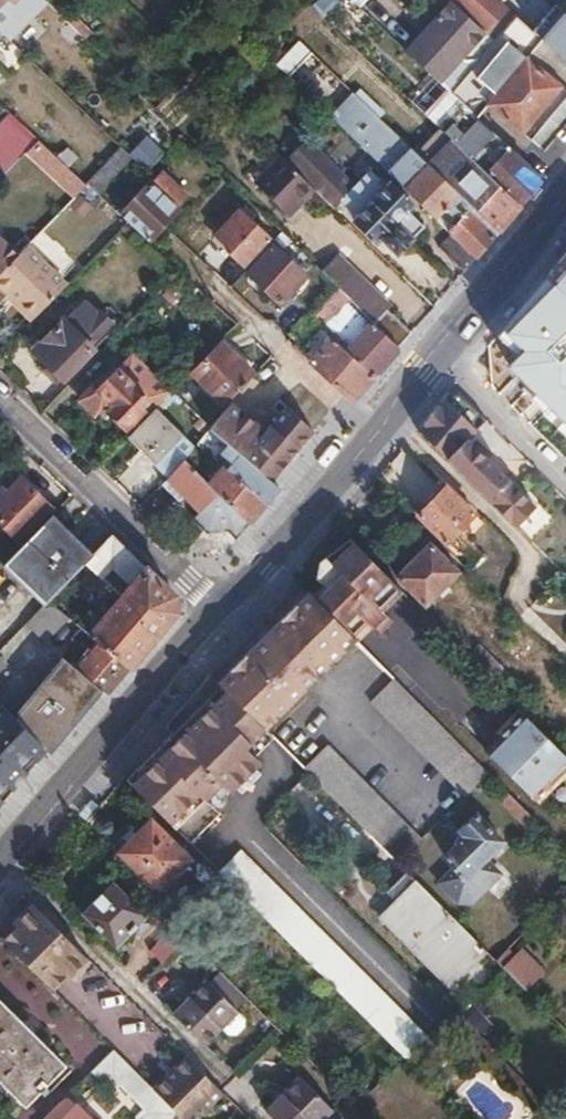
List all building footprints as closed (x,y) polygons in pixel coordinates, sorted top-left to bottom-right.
[(0,30),(8,38),(32,14),(46,0),(0,0),(0,30)] [(317,2),(328,13),(341,1),(340,0),(318,0),(317,2)] [(429,25),(462,56),(484,30),(453,0),(452,0),(429,25)] [(484,30),(494,38),(537,79),(553,92),(558,85),(540,71),(525,57),(540,39),(532,32),(528,28),(507,8),(499,0),(453,0),(484,30)] [(565,63),(565,17),(565,16),(552,4),(528,28),(532,32),(540,39),(565,63)] [(68,21),(84,37),(90,29),(75,14),(68,21)] [(429,25),(407,49),(435,75),(440,80),(462,56),(429,25)] [(494,38),(484,30),(462,56),(473,66),(494,38)] [(473,66),(452,92),(463,102),(476,115),(488,101),(521,130),(553,92),(537,79),(494,38),(473,66)] [(298,39),(276,63),(288,74),(310,51),(298,39)] [(412,103),(439,128),(463,102),(452,92),(440,80),(435,75),(410,101),(412,103)] [(553,92),(565,104),(565,92),(558,85),(553,92)] [(355,96),(375,115),(381,120),(386,115),(386,113),(362,90),(355,96)] [(521,130),(542,148),(565,119),(565,104),(553,92),(521,130)] [(451,139),(486,172),(516,203),(538,176),(476,115),(463,102),(439,128),(451,139)] [(38,139),(10,113),(0,123),(0,177),(38,139)] [(375,115),(352,138),(386,171),(425,209),(449,232),(472,255),(494,229),(460,195),(427,164),(394,133),(381,120),(375,115)] [(388,179),(384,183),(369,168),(354,183),(330,161),(305,136),(283,159),(312,187),(333,208),(341,200),(355,214),(351,218),(378,243),(380,241),(382,239),(397,254),(411,239),(410,238),(422,225),(424,224),(409,209),(414,204),(388,179)] [(486,172),(451,139),(427,164),(460,195),(494,229),(516,203),(486,172)] [(153,142),(137,159),(146,167),(147,167),(162,151),(153,142)] [(133,155),(122,145),(87,183),(96,192),(98,194),(133,155)] [(283,159),(281,158),(256,184),(286,213),(312,187),(283,159)] [(160,172),(155,177),(162,184),(167,178),(160,172)] [(87,183),(78,175),(69,185),(77,193),(87,183)] [(120,214),(126,220),(147,241),(177,208),(187,197),(167,178),(162,184),(155,177),(150,182),(120,214)] [(96,192),(87,183),(77,193),(68,203),(77,211),(96,192)] [(240,209),(213,237),(242,264),(269,237),(240,209)] [(28,242),(51,268),(81,241),(57,215),(28,242)] [(297,232),(291,239),(305,254),(313,246),(303,236),(301,236),(297,232)] [(472,255),(449,232),(438,243),(438,245),(462,268),(472,255)] [(16,255),(0,240),(0,271),(16,255)] [(306,273),(271,241),(245,269),(280,303),(306,273)] [(0,271),(0,284),(7,291),(18,301),(15,304),(31,319),(63,285),(66,283),(26,245),(16,255),(0,271)] [(558,289),(565,296),(565,251),(558,261),(545,276),(552,284),(558,289)] [(319,267),(336,285),(349,297),(351,293),(368,309),(375,302),(408,330),(410,328),(382,301),(385,298),(360,275),(335,252),(319,267)] [(315,263),(306,273),(327,295),(336,285),(319,267),(315,263)] [(326,346),(311,363),(349,400),(398,342),(349,297),(336,285),(327,295),(313,311),(329,328),(329,332),(321,341),(326,346)] [(18,301),(7,291),(4,294),(15,304),(18,301)] [(349,297),(398,342),(408,330),(375,302),(368,309),(351,293),(349,297)] [(84,301),(65,321),(91,346),(110,326),(84,301)] [(36,350),(62,377),(89,348),(91,346),(65,321),(36,350)] [(219,340),(189,371),(226,404),(255,372),(219,340)] [(62,377),(68,383),(98,353),(91,346),(89,348),(62,377)] [(170,391),(133,354),(99,388),(93,382),(78,397),(93,412),(101,404),(124,427),(143,408),(148,413),(153,408),(170,391)] [(508,408),(563,460),(564,459),(565,461),(565,422),(528,386),(508,408)] [(448,392),(416,429),(514,527),(534,506),(465,438),(484,418),(458,392),(448,392)] [(221,421),(212,431),(269,480),(309,434),(277,406),(261,425),(268,431),(254,448),(221,421)] [(148,413),(129,434),(159,464),(155,468),(166,477),(182,458),(192,447),(153,408),(148,413)] [(269,480),(212,431),(208,427),(195,442),(211,455),(204,463),(213,471),(214,473),(206,481),(248,522),(266,500),(277,487),(269,480)] [(166,477),(161,483),(177,500),(184,494),(199,508),(190,519),(209,537),(228,529),(229,529),(235,536),(248,522),(206,481),(182,458),(166,477)] [(0,492),(0,519),(19,539),(50,507),(21,477),(7,491),(4,488),(0,492)] [(444,486),(417,515),(442,542),(471,513),(444,486)] [(49,518),(8,561),(48,599),(85,563),(90,557),(49,518)] [(90,557),(85,563),(122,598),(148,569),(113,534),(99,548),(90,557)] [(379,570),(349,540),(323,568),(324,574),(328,581),(334,588),(361,616),(366,621),(370,620),(377,625),(387,615),(376,604),(394,585),(379,570)] [(425,542),(394,574),(424,604),(434,595),(439,598),(448,589),(444,585),(456,573),(425,542)] [(77,623),(99,643),(128,668),(174,614),(174,595),(148,569),(122,598),(104,620),(90,609),(77,623)] [(328,581),(313,598),(347,632),(361,616),(334,588),(328,581)] [(267,628),(217,682),(262,727),(307,680),(351,637),(347,632),(313,598),(305,590),(267,628)] [(48,599),(25,623),(48,643),(71,618),(48,599)] [(65,658),(15,718),(47,749),(85,705),(99,688),(107,694),(128,668),(99,643),(78,669),(65,658)] [(475,647),(466,657),(488,680),(498,669),(475,647)] [(210,674),(193,694),(250,755),(270,735),(262,727),(217,682),(210,674)] [(458,797),(484,773),(393,676),(367,700),(458,797)] [(164,727),(174,737),(215,779),(228,791),(257,762),(250,755),(193,694),(164,727)] [(9,794),(48,750),(47,749),(15,718),(0,704),(0,804),(9,794)] [(520,712),(483,750),(533,799),(546,786),(565,766),(565,759),(520,712)] [(174,737),(128,783),(188,843),(216,816),(195,795),(201,789),(204,790),(215,779),(174,737)] [(386,848),(408,825),(324,746),(302,769),(386,848)] [(506,838),(472,810),(455,826),(459,832),(442,853),(453,865),(437,880),(459,902),(470,903),(507,873),(491,859),(506,838)] [(148,820),(119,850),(158,889),(187,859),(148,820)] [(238,855),(219,874),(273,929),(342,998),(404,1060),(408,1063),(427,1044),(355,972),(284,900),(238,855)] [(109,945),(141,915),(106,879),(76,911),(109,945)] [(445,912),(416,883),(395,905),(413,923),(402,935),(449,982),(482,949),(445,912)] [(8,921),(10,923),(60,974),(65,978),(84,959),(27,903),(8,921)] [(171,924),(151,905),(143,915),(161,934),(171,924)] [(0,934),(0,942),(48,988),(60,974),(10,923),(0,934)] [(171,924),(161,934),(144,952),(157,965),(184,938),(171,924)] [(519,951),(501,968),(522,990),(540,972),(519,951)] [(175,1006),(169,1011),(199,1042),(204,1038),(216,1027),(231,1011),(200,981),(175,1006)] [(22,1108),(64,1065),(0,1002),(0,1085),(22,1108)] [(231,1011),(216,1027),(221,1033),(229,1033),(237,1025),(237,1017),(231,1011)] [(174,1114),(149,1088),(110,1050),(88,1072),(102,1086),(109,1078),(143,1112),(137,1118),(169,1118),(174,1114)] [(149,1088),(174,1114),(179,1118),(195,1118),(220,1094),(184,1058),(169,1075),(164,1073),(149,1088)] [(262,1111),(270,1118),(316,1118),(326,1108),(295,1078),(262,1111)] [(42,1118),(61,1118),(72,1107),(63,1097),(59,1101),(42,1118)] [(61,1118),(95,1118),(102,1111),(89,1099),(78,1110),(72,1107),(61,1118)]
